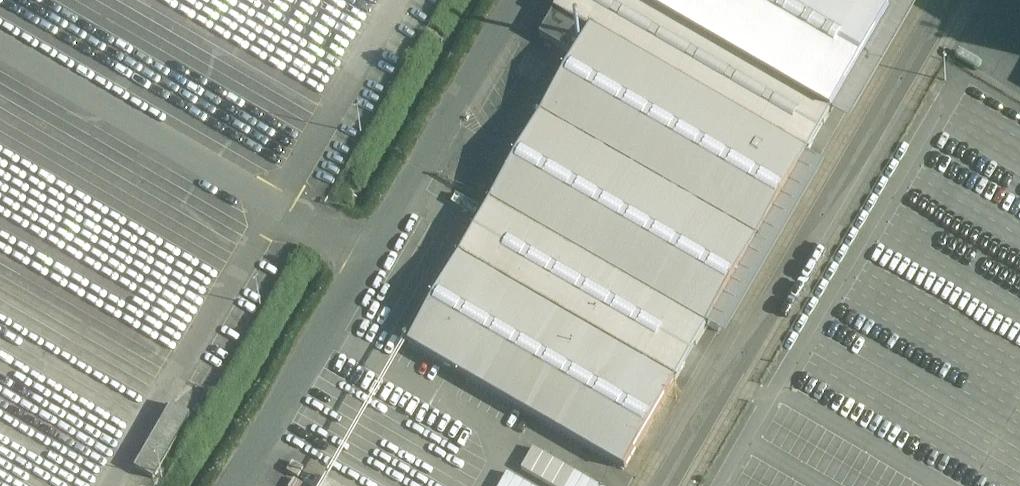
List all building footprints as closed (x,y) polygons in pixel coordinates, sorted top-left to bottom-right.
[(383,0),(278,0),(297,42),(276,40),(272,94),(255,85),(253,114),(242,135),(267,136),(265,155),(293,170),(383,0)] [(622,479),(707,332),(809,162),(903,0),(562,0),(538,42),(576,62),(404,352),(622,479)] [(1007,11),(1019,18),(1019,0),(1013,0),(1007,11)] [(159,373),(109,345),(111,328),(103,343),(79,329),(69,347),(68,345),(57,343),(38,362),(47,370),(28,377),(32,388),(24,387),(34,396),(31,412),(34,413),(28,424),(22,421),(13,431),(3,485),(95,485),(159,373)] [(171,403),(139,470),(160,480),(193,414),(171,403)] [(547,484),(551,485),(605,485),(557,463),(547,484)]
